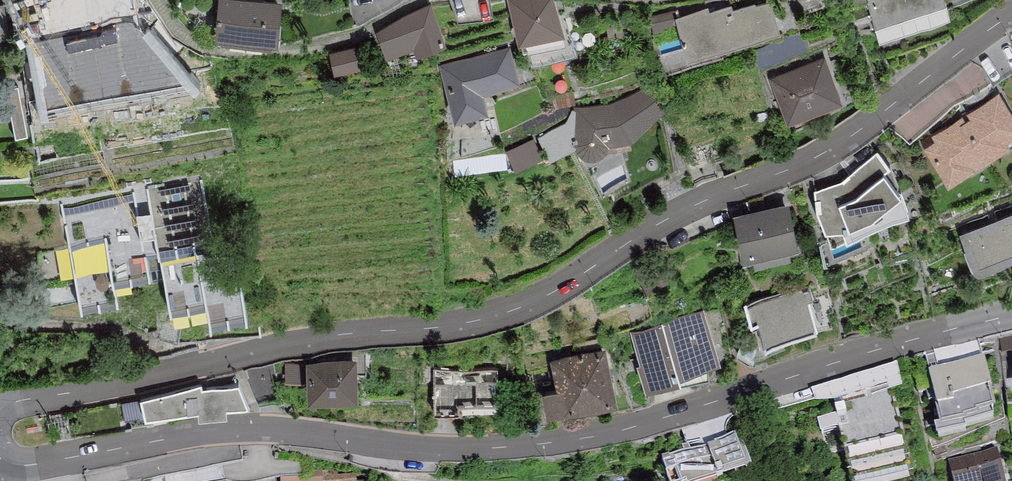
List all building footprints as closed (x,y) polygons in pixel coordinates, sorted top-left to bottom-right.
[(12,14),(15,13),(45,4),(56,2),(55,0),(9,0),(12,14)] [(110,16),(132,18),(153,21),(155,9),(142,7),(142,0),(111,0),(110,16)] [(215,34),(221,34),(221,37),(272,41),(273,38),(279,39),(282,0),(218,0),(215,34)] [(520,37),(564,29),(556,0),(509,0),(520,37)] [(675,14),(678,22),(688,54),(779,25),(771,0),(760,0),(757,1),(756,0),(752,0),(734,6),(733,1),(711,8),(710,3),(677,14),(675,14)] [(950,15),(945,0),(868,0),(879,38),(950,15)] [(374,29),(385,56),(413,43),(417,51),(445,38),(431,1),(374,29)] [(9,32),(3,2),(0,3),(0,33),(9,32)] [(35,15),(38,30),(48,29),(62,25),(56,2),(45,4),(48,13),(35,15)] [(675,14),(677,14),(676,9),(650,15),(654,30),(664,28),(663,24),(678,22),(675,14)] [(62,25),(48,29),(53,55),(42,58),(50,96),(120,84),(124,104),(186,94),(179,51),(154,25),(133,27),(132,18),(110,16),(82,14),(64,17),(65,25),(62,25)] [(331,49),(334,67),(360,62),(356,44),(331,49)] [(520,81),(510,44),(440,63),(454,117),(489,108),(484,91),(520,81)] [(826,54),(771,75),(787,118),(842,98),(826,54)] [(609,100),(575,106),(565,122),(538,136),(550,158),(575,146),(577,149),(579,151),(583,154),(587,156),(593,155),(599,155),(605,152),(607,148),(609,143),(632,137),(668,103),(648,84),(609,100)] [(28,132),(18,86),(6,88),(15,134),(28,132)] [(984,157),(1011,140),(1008,136),(1011,133),(1011,107),(999,87),(965,109),(966,111),(958,116),(984,157)] [(984,157),(958,116),(932,133),(934,136),(924,143),(948,180),(984,157)] [(544,158),(534,136),(505,150),(515,172),(544,158)] [(842,178),(815,187),(818,208),(832,240),(908,206),(901,186),(883,168),(889,162),(877,148),(842,178)] [(199,177),(62,206),(81,306),(119,299),(116,278),(148,271),(150,285),(165,282),(171,309),(207,301),(211,323),(250,315),(233,237),(213,241),(199,177)] [(789,198),(735,210),(744,252),(753,251),(788,243),(798,241),(789,198)] [(960,228),(975,267),(1011,254),(1011,207),(960,228)] [(790,252),(788,243),(753,251),(755,260),(790,252)] [(795,284),(745,300),(753,325),(759,323),(764,342),(817,326),(808,298),(813,296),(811,288),(803,290),(802,287),(796,289),(795,284)] [(720,357),(704,307),(664,321),(662,318),(632,330),(641,358),(637,359),(646,384),(670,376),(682,372),(680,368),(708,361),(720,357)] [(605,341),(550,354),(557,383),(543,387),(548,407),(562,404),(563,406),(618,393),(605,341)] [(357,355),(306,357),(306,363),(307,379),(308,396),(358,395),(357,355)] [(984,357),(929,371),(937,404),(935,405),(940,423),(934,424),(936,434),(966,427),(964,422),(994,415),(992,409),(993,409),(988,386),(991,385),(984,357)] [(709,375),(708,361),(680,368),(682,372),(670,376),(672,380),(709,375)] [(898,362),(812,389),(816,401),(829,402),(865,393),(867,396),(894,390),(903,386),(898,362)] [(307,379),(306,363),(285,364),(285,380),(307,379)] [(497,367),(433,367),(434,408),(498,407),(497,367)] [(201,382),(141,397),(146,414),(198,405),(198,412),(227,409),(226,401),(248,399),(239,379),(202,386),(201,382)] [(833,404),(852,480),(917,480),(894,390),(867,396),(833,404)] [(662,458),(669,480),(703,480),(752,464),(742,437),(737,438),(735,431),(732,432),(721,438),(716,440),(717,441),(662,458)] [(950,459),(955,480),(1005,480),(997,448),(950,459)]
